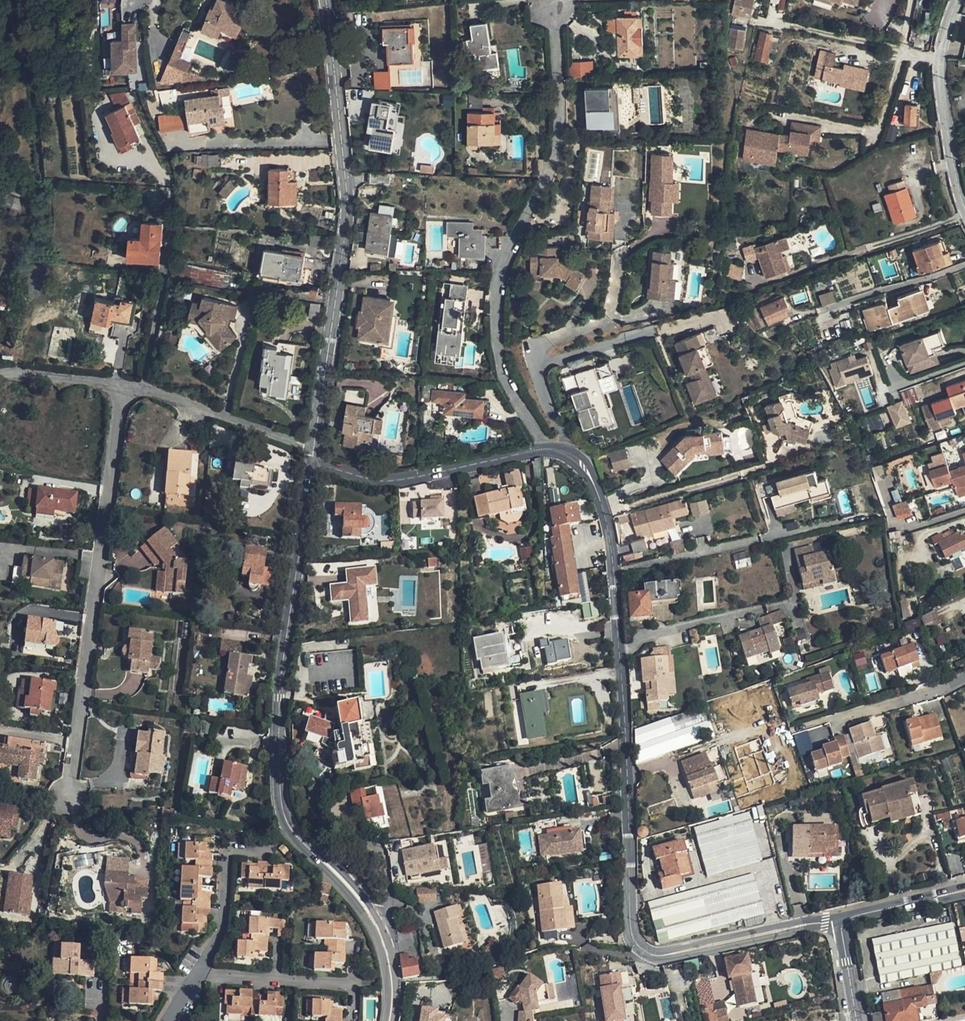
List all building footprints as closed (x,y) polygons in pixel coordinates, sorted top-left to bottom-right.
[(202,31),(218,38),(222,29),(227,32),(227,33),(237,37),(243,22),(240,20),(242,14),(237,12),(239,7),(223,0),(218,0),(209,20),(207,19),(202,31)] [(218,0),(214,0),(206,19),(207,19),(209,20),(218,0)] [(755,0),(735,0),(732,14),(751,18),(755,0)] [(769,5),(784,8),(786,0),(770,0),(769,5)] [(636,17),(626,17),(607,18),(607,32),(618,31),(619,47),(610,47),(611,56),(639,55),(638,44),(644,44),(643,27),(638,27),(637,17),(636,17)] [(487,22),(471,25),(473,39),(466,40),(468,55),(475,54),(478,72),(499,69),(496,47),(490,48),(487,22)] [(124,40),(136,40),(135,24),(123,24),(124,40)] [(413,27),(383,28),(384,43),(388,43),(389,64),(414,62),(413,27)] [(192,31),(184,28),(180,38),(188,41),(192,31)] [(746,30),(731,28),(728,47),(732,47),(732,48),(743,50),(746,30)] [(758,46),(753,45),(750,62),(756,63),(756,60),(766,62),(772,35),(761,32),(758,46)] [(778,38),(772,36),(769,52),(775,53),(778,38)] [(188,41),(180,38),(161,82),(179,84),(185,70),(188,71),(191,63),(180,59),(188,41)] [(113,40),(114,73),(137,72),(136,40),(124,40),(113,40)] [(820,51),(816,70),(824,72),(823,79),(840,83),(839,85),(865,91),(869,70),(848,66),(847,70),(843,69),(833,67),(836,54),(820,51)] [(593,61),(569,62),(570,78),(594,76),(593,61)] [(824,72),(816,70),(814,78),(822,79),(824,72)] [(390,89),(389,72),(375,73),(376,90),(390,89)] [(614,103),(613,87),(585,88),(587,115),(596,114),(596,120),(603,120),(603,125),(616,124),(615,111),(611,112),(611,104),(614,103)] [(229,88),(217,90),(218,96),(219,96),(220,98),(230,96),(229,88)] [(187,112),(158,116),(160,132),(190,128),(190,134),(210,131),(209,120),(225,118),(223,106),(221,106),(220,98),(219,96),(218,96),(217,90),(211,90),(212,97),(186,100),(187,112)] [(126,95),(111,95),(116,107),(124,104),(125,107),(131,104),(126,95)] [(468,96),(468,109),(483,109),(483,96),(468,96)] [(387,128),(391,105),(373,103),(369,126),(373,127),(370,147),(392,151),(396,129),(387,128)] [(125,107),(107,115),(115,132),(113,133),(120,147),(139,138),(134,126),(130,117),(136,114),(131,104),(125,107)] [(918,105),(903,104),(903,115),(901,115),(900,123),(905,123),(916,124),(918,105)] [(399,107),(391,105),(387,128),(396,129),(399,107)] [(495,108),(483,108),(483,112),(469,112),(469,148),(478,148),(478,143),(495,143),(495,108)] [(140,123),(136,114),(130,117),(134,126),(140,123)] [(747,130),(744,153),(757,155),(756,162),(776,165),(778,150),(809,154),(811,135),(820,136),(821,127),(792,123),(790,136),(747,130)] [(898,129),(889,127),(884,144),(895,142),(898,129)] [(820,136),(811,135),(810,150),(818,151),(820,136)] [(756,162),(757,155),(744,153),(743,160),(756,162)] [(670,191),(670,182),(673,182),(673,168),(668,168),(668,155),(653,154),(652,181),(651,181),(650,200),(653,200),(652,214),(672,214),(672,201),(672,191),(670,191)] [(203,167),(218,165),(217,155),(201,156),(203,167)] [(433,173),(434,166),(422,165),(421,172),(433,173)] [(291,203),(292,182),(289,182),(288,170),(270,170),(270,203),(291,203)] [(394,177),(394,174),(371,172),(370,183),(390,184),(390,176),(394,177)] [(226,198),(237,185),(232,180),(220,193),(226,198)] [(891,193),(886,195),(895,224),(916,217),(904,180),(889,185),(891,193)] [(297,182),(292,182),(291,203),(270,203),(270,208),(297,208),(297,182)] [(678,201),(679,182),(673,182),(670,182),(670,191),(672,191),(672,201),(678,201)] [(609,230),(612,186),(592,185),(591,210),(589,210),(588,229),(589,229),(588,238),(606,239),(606,230),(609,230)] [(371,213),(369,231),(388,234),(391,211),(379,210),(379,214),(371,213)] [(613,240),(615,212),(610,212),(609,230),(606,230),(606,239),(613,240)] [(163,224),(144,222),(142,240),(134,239),(133,248),(129,247),(128,260),(160,262),(163,224)] [(473,223),(448,223),(447,236),(460,237),(460,256),(485,257),(485,236),(482,236),(473,236),(473,230),(473,223)] [(398,235),(388,234),(369,231),(366,250),(374,251),(373,255),(395,258),(398,235)] [(756,245),(743,249),(747,263),(759,258),(766,278),(788,271),(783,257),(779,258),(777,253),(790,248),(786,237),(757,247),(756,245)] [(944,239),(939,241),(947,264),(952,263),(944,239)] [(914,250),(921,273),(947,264),(939,241),(914,250)] [(737,244),(728,243),(727,250),(735,251),(737,244)] [(531,258),(531,275),(558,274),(568,280),(566,283),(577,289),(585,274),(562,261),(559,261),(559,248),(538,248),(538,257),(531,258)] [(301,280),(305,256),(265,250),(261,274),(301,280)] [(672,253),(654,251),(653,267),(652,277),(650,277),(648,297),(674,300),(676,279),(672,279),(674,263),(671,262),(672,253)] [(744,268),(731,264),(727,277),(740,281),(744,268)] [(441,352),(457,354),(461,316),(458,316),(459,310),(465,310),(468,288),(451,286),(450,299),(443,298),(441,316),(446,316),(445,323),(443,322),(442,328),(440,328),(439,344),(442,345),(441,352)] [(836,301),(832,290),(820,294),(823,305),(836,301)] [(899,303),(894,305),(899,321),(926,312),(918,290),(897,297),(899,303)] [(773,302),(760,307),(769,325),(789,317),(786,310),(790,308),(785,297),(783,297),(781,295),(772,299),(773,302)] [(876,305),(866,308),(873,330),(899,321),(894,305),(889,307),(885,296),(875,300),(876,305)] [(130,321),(133,302),(122,300),(122,298),(116,297),(115,302),(98,299),(93,321),(111,325),(113,318),(130,321)] [(193,302),(188,320),(199,323),(201,319),(211,333),(213,331),(218,337),(213,341),(220,350),(236,337),(227,325),(228,322),(226,321),(227,317),(229,318),(232,318),(235,305),(205,297),(202,305),(193,302)] [(386,329),(390,300),(365,297),(362,312),(368,313),(366,327),(363,326),(361,339),(389,343),(390,330),(386,329)] [(390,330),(394,301),(390,300),(386,329),(390,330)] [(750,313),(742,317),(755,330),(765,325),(762,319),(761,320),(755,309),(749,311),(750,313)] [(854,327),(849,312),(838,315),(843,330),(854,327)] [(211,333),(201,319),(199,323),(213,341),(218,337),(213,331),(211,333)] [(777,333),(773,326),(761,334),(769,338),(777,333)] [(722,339),(717,327),(705,332),(709,343),(722,339)] [(939,331),(934,333),(939,346),(944,345),(939,331)] [(676,343),(683,362),(688,373),(689,373),(694,371),(697,379),(692,381),(687,383),(695,403),(716,395),(705,367),(698,348),(706,345),(709,343),(705,332),(676,343)] [(934,333),(901,345),(911,373),(938,362),(935,354),(946,350),(944,345),(939,346),(934,333)] [(714,363),(706,345),(698,348),(705,367),(714,363)] [(277,352),(278,348),(266,346),(263,370),(261,384),(268,385),(267,393),(285,395),(289,367),(286,367),(287,353),(277,352)] [(850,362),(848,357),(831,363),(833,368),(830,369),(837,387),(846,383),(843,375),(858,370),(861,378),(873,374),(867,356),(850,362)] [(610,362),(599,365),(603,377),(614,373),(610,362)] [(688,373),(683,362),(680,364),(684,375),(688,373)] [(597,428),(614,422),(609,408),(613,406),(608,392),(619,388),(616,382),(612,384),(609,375),(603,377),(599,365),(575,374),(581,390),(572,393),(584,429),(596,425),(597,428)] [(579,387),(575,374),(562,378),(567,391),(579,387)] [(437,380),(424,380),(423,402),(430,402),(432,388),(437,388),(437,380)] [(947,387),(950,397),(922,407),(930,430),(941,427),(939,420),(948,416),(957,413),(955,408),(964,405),(964,381),(947,387)] [(438,391),(434,390),(433,401),(441,401),(441,406),(442,406),(441,409),(445,409),(445,413),(487,417),(488,401),(464,399),(465,393),(456,392),(457,384),(439,383),(438,391)] [(914,387),(900,393),(905,406),(919,401),(914,387)] [(899,391),(891,394),(904,425),(912,422),(899,391)] [(781,401),(766,406),(774,431),(780,433),(786,431),(788,439),(796,442),(797,439),(806,442),(810,431),(800,428),(799,425),(788,422),(781,401),(789,398),(792,399),(794,393),(791,392),(779,396),(781,401)] [(805,396),(794,393),(792,399),(803,402),(811,401),(810,396),(805,396)] [(797,416),(790,401),(782,404),(788,422),(799,425),(800,428),(810,431),(813,422),(797,416)] [(358,406),(347,404),(344,421),(346,421),(344,431),(346,432),(344,445),(369,449),(370,441),(366,441),(368,431),(374,432),(376,418),(357,415),(358,406)] [(366,407),(358,406),(357,415),(365,416),(366,407)] [(939,420),(941,427),(950,423),(948,416),(939,420)] [(383,420),(376,418),(374,432),(381,433),(383,420)] [(774,430),(772,422),(764,425),(766,433),(774,430)] [(685,437),(662,460),(676,474),(698,453),(706,451),(707,451),(707,449),(724,446),(725,452),(725,453),(733,452),(730,436),(723,437),(722,432),(685,437)] [(706,451),(707,455),(725,452),(724,446),(707,449),(707,451),(706,451)] [(631,467),(626,448),(609,453),(614,471),(631,467)] [(188,496),(191,455),(168,453),(165,505),(195,507),(195,497),(188,496)] [(384,460),(398,463),(400,455),(385,453),(384,460)] [(239,489),(251,490),(251,488),(266,490),(269,470),(262,469),(261,470),(254,469),(255,461),(235,459),(232,481),(240,482),(239,489)] [(946,459),(929,464),(930,470),(948,464),(946,459)] [(882,464),(872,468),(876,481),(886,478),(882,464)] [(930,470),(936,487),(953,481),(955,487),(964,484),(964,465),(950,470),(948,464),(930,470)] [(815,470),(759,487),(763,499),(772,496),(775,508),(831,491),(827,479),(818,481),(815,470)] [(508,491),(474,498),(478,519),(521,510),(517,490),(521,489),(518,472),(504,475),(508,491)] [(955,487),(958,497),(964,495),(964,484),(955,487)] [(77,494),(38,489),(38,491),(29,489),(27,508),(75,513),(77,494)] [(420,519),(442,519),(442,503),(439,503),(439,498),(429,498),(429,503),(412,503),(412,518),(420,518),(420,519)] [(682,499),(631,514),(638,537),(676,526),(673,517),(689,512),(686,502),(683,503),(682,499)] [(706,500),(691,503),(695,516),(709,512),(706,500)] [(906,501),(893,505),(899,519),(912,514),(906,501)] [(775,508),(778,515),(797,509),(795,502),(775,508)] [(374,527),(374,524),(374,521),(372,519),(371,516),(368,515),(365,513),(365,507),(335,505),(334,517),(343,517),(342,538),(360,539),(360,536),(364,536),(367,535),(370,534),(372,532),(373,530),(374,527)] [(576,507),(550,511),(553,528),(551,528),(553,538),(551,539),(562,608),(582,604),(580,594),(577,594),(567,533),(570,533),(569,526),(579,524),(576,507)] [(948,507),(936,511),(937,516),(949,512),(948,507)] [(499,514),(500,521),(507,524),(517,522),(522,516),(521,510),(499,514)] [(621,524),(629,521),(626,513),(618,515),(621,524)] [(164,528),(140,548),(154,565),(166,566),(166,573),(164,593),(184,595),(187,562),(178,561),(170,550),(177,544),(164,528)] [(952,531),(941,536),(944,541),(955,536),(952,531)] [(931,539),(934,546),(938,544),(945,558),(964,549),(964,537),(964,538),(961,533),(955,536),(944,541),(941,534),(931,539)] [(644,539),(631,543),(634,553),(647,548),(644,539)] [(685,551),(682,539),(671,542),(674,553),(685,551)] [(826,554),(815,557),(812,546),(794,550),(797,561),(803,559),(805,570),(799,571),(802,585),(821,581),(822,586),(835,582),(831,564),(829,564),(826,554)] [(263,569),(265,550),(246,547),(242,577),(249,578),(248,587),(250,590),(252,591),(253,591),(255,591),(257,590),(259,587),(260,587),(260,585),(263,569)] [(530,548),(521,550),(523,562),(532,561),(530,548)] [(751,566),(748,552),(733,556),(736,570),(751,566)] [(64,563),(25,558),(21,585),(30,586),(31,579),(50,581),(49,589),(61,590),(64,563)] [(803,559),(797,561),(799,571),(805,570),(803,559)] [(21,585),(23,568),(14,567),(12,584),(21,585)] [(260,585),(268,587),(270,574),(266,574),(267,569),(263,569),(260,585)] [(350,599),(352,622),(366,621),(363,586),(374,585),(373,571),(347,573),(349,587),(332,588),(333,601),(350,599)] [(166,573),(158,573),(156,592),(164,593),(166,573)] [(50,581),(31,579),(30,586),(49,589),(50,581)] [(821,581),(802,585),(803,590),(822,586),(821,581)] [(677,583),(643,585),(644,594),(629,595),(631,618),(650,616),(648,604),(657,604),(656,600),(678,599),(677,583)] [(783,610),(776,613),(779,624),(787,622),(783,610)] [(941,624),(935,610),(921,617),(927,631),(941,624)] [(750,638),(749,634),(738,638),(745,659),(756,655),(754,651),(767,647),(769,651),(770,654),(780,650),(772,627),(779,624),(776,613),(768,615),(768,616),(772,625),(761,629),(763,633),(750,638)] [(768,616),(758,620),(761,629),(772,625),(768,616)] [(511,618),(494,621),(496,634),(506,632),(505,626),(513,625),(511,618)] [(54,636),(55,623),(27,619),(24,644),(52,648),(54,648),(56,647),(58,645),(59,642),(58,639),(57,638),(54,636)] [(920,630),(917,620),(905,624),(908,634),(920,630)] [(696,629),(689,631),(692,645),(700,643),(699,642),(698,636),(696,629)] [(762,630),(749,634),(750,638),(763,633),(762,630)] [(153,633),(129,631),(128,643),(131,643),(130,647),(128,647),(125,647),(123,649),(122,652),(123,655),(124,656),(126,658),(128,659),(128,661),(131,661),(130,671),(147,673),(148,669),(157,670),(159,660),(149,659),(153,633)] [(508,636),(474,641),(477,661),(480,661),(483,674),(491,673),(490,669),(513,666),(508,636)] [(542,641),(547,663),(572,658),(567,636),(542,641)] [(248,664),(250,665),(251,657),(237,655),(238,649),(234,648),(235,645),(232,642),(221,640),(220,653),(230,655),(224,694),(243,697),(248,664)] [(242,643),(232,642),(235,645),(234,648),(238,649),(237,655),(240,656),(242,643)] [(912,645),(880,657),(886,674),(910,665),(911,669),(920,666),(912,645)] [(767,647),(754,651),(756,655),(769,651),(767,647)] [(864,663),(862,654),(853,656),(856,665),(864,663)] [(671,657),(641,660),(643,684),(646,684),(647,704),(660,703),(667,702),(666,696),(665,676),(667,676),(667,667),(671,667),(671,657)] [(899,674),(911,669),(910,665),(897,670),(899,674)] [(674,696),(671,667),(667,667),(667,676),(665,676),(666,696),(674,696)] [(820,676),(820,677),(828,674),(831,674),(829,668),(818,671),(820,676)] [(807,686),(788,692),(791,704),(799,702),(800,706),(818,701),(816,694),(833,689),(828,674),(820,677),(820,676),(806,680),(807,686)] [(31,682),(23,681),(21,690),(20,690),(17,708),(38,711),(39,711),(38,717),(49,718),(53,691),(50,690),(51,683),(31,680),(31,682)] [(251,681),(246,680),(243,697),(249,698),(251,681)] [(544,713),(541,693),(521,696),(528,739),(545,736),(541,713),(544,713)] [(322,723),(309,718),(302,741),(317,749),(313,756),(324,763),(328,756),(332,758),(334,770),(353,766),(354,771),(371,767),(367,744),(359,746),(356,726),(359,725),(356,704),(336,708),(338,717),(325,715),(322,723)] [(713,735),(703,706),(635,730),(637,763),(713,735)] [(924,718),(905,723),(910,743),(921,740),(922,743),(941,738),(936,719),(925,721),(924,718)] [(870,723),(849,730),(850,734),(858,760),(859,759),(885,751),(879,736),(874,738),(870,723)] [(148,735),(136,733),(135,744),(137,744),(136,753),(138,754),(135,775),(148,776),(149,773),(158,774),(160,756),(161,757),(164,734),(149,732),(148,735)] [(858,760),(850,734),(843,736),(849,757),(852,768),(860,766),(859,759),(858,760)] [(849,757),(843,736),(833,739),(835,743),(821,747),(822,751),(810,755),(815,772),(842,765),(840,759),(849,757)] [(0,747),(0,781),(0,780),(17,782),(18,778),(35,781),(37,763),(43,764),(46,742),(8,737),(6,748),(0,747)] [(705,754),(681,763),(694,800),(710,794),(708,788),(723,783),(724,788),(732,785),(730,780),(726,782),(721,765),(711,769),(705,754)] [(241,766),(224,762),(221,780),(211,778),(208,793),(230,798),(232,789),(236,790),(241,766)] [(248,767),(241,766),(236,790),(243,791),(248,767)] [(860,766),(852,768),(856,780),(864,777),(860,766)] [(509,768),(480,772),(482,786),(488,786),(490,799),(484,800),(486,815),(516,810),(509,768)] [(881,792),(861,798),(866,816),(864,817),(866,823),(867,825),(888,819),(912,812),(914,817),(921,815),(912,782),(881,791),(881,792)] [(718,785),(708,788),(710,794),(720,791),(718,785)] [(365,822),(384,818),(381,806),(379,806),(375,788),(350,794),(353,812),(363,810),(365,822)] [(0,806),(0,831),(1,831),(0,837),(9,838),(10,830),(11,824),(17,825),(19,809),(0,806)] [(174,812),(162,811),(161,820),(174,821),(174,812)] [(954,821),(955,820),(955,817),(953,816),(956,815),(955,811),(936,816),(938,821),(942,820),(943,825),(951,823),(951,822),(952,822),(953,822),(954,821)] [(962,812),(962,813),(959,814),(960,817),(963,816),(964,819),(958,821),(956,825),(958,835),(963,838),(964,837),(964,811),(962,812)] [(912,812),(888,819),(889,824),(914,817),(912,812)] [(748,813),(693,828),(707,877),(761,861),(748,813)] [(555,821),(535,824),(536,834),(538,834),(541,857),(580,852),(578,832),(569,833),(568,830),(557,832),(555,821)] [(648,834),(648,833),(647,830),(646,829),(643,827),(642,827),(641,827),(638,829),(637,830),(636,833),(637,836),(637,837),(640,839),(641,839),(644,838),(647,837),(648,834)] [(792,838),(792,854),(811,854),(811,849),(823,849),(823,857),(838,857),(837,828),(789,828),(789,838),(792,838)] [(185,861),(195,861),(212,862),(212,854),(209,854),(210,838),(195,838),(194,845),(185,845),(185,861)] [(445,840),(435,842),(438,858),(448,856),(445,840)] [(659,860),(662,873),(664,880),(659,881),(662,890),(681,885),(679,877),(689,874),(684,854),(686,853),(683,841),(652,849),(655,861),(659,860)] [(949,842),(943,844),(945,852),(951,850),(949,842)] [(435,847),(401,853),(405,877),(440,871),(438,858),(437,859),(435,847)] [(444,857),(438,858),(440,871),(446,870),(444,857)] [(124,874),(125,860),(110,859),(109,873),(124,874)] [(182,868),(181,885),(197,886),(197,878),(211,878),(212,862),(195,861),(195,869),(182,868)] [(241,864),(241,878),(248,879),(248,889),(264,889),(265,863),(258,862),(257,865),(241,864)] [(265,863),(264,889),(280,890),(281,881),(288,881),(289,867),(273,866),(273,863),(265,863)] [(16,874),(9,873),(3,913),(11,914),(16,874)] [(128,875),(105,873),(104,884),(110,903),(116,903),(116,913),(140,915),(141,904),(140,904),(140,898),(147,899),(148,884),(127,882),(128,875)] [(33,877),(16,874),(11,914),(29,917),(29,916),(27,915),(29,904),(31,904),(31,903),(28,902),(29,895),(30,895),(33,877)] [(753,874),(654,901),(665,942),(743,920),(745,927),(764,922),(762,918),(765,918),(764,914),(753,874)] [(331,886),(321,883),(318,893),(328,896),(331,886)] [(560,884),(537,887),(543,942),(559,941),(558,931),(567,930),(564,909),(562,909),(560,884)] [(183,901),(182,908),(209,909),(210,893),(201,893),(197,893),(197,886),(181,885),(180,901),(183,901)] [(433,900),(433,892),(419,892),(419,900),(433,900)] [(328,896),(318,893),(316,900),(326,903),(328,896)] [(564,897),(561,898),(562,909),(564,909),(567,930),(573,930),(571,908),(565,909),(564,897)] [(654,901),(648,903),(658,943),(665,942),(654,901)] [(455,907),(433,913),(446,958),(455,959),(459,954),(456,946),(463,945),(456,919),(459,919),(455,907)] [(182,908),(181,932),(206,933),(206,923),(202,923),(202,917),(209,917),(209,909),(182,908)] [(467,943),(460,918),(456,919),(463,945),(467,943)] [(248,935),(251,935),(265,936),(266,928),(269,929),(278,929),(277,936),(286,937),(286,921),(249,919),(248,935)] [(316,923),(315,940),(328,940),(327,948),(344,949),(345,932),(332,931),(332,924),(316,923)] [(345,924),(332,924),(332,931),(345,932),(345,924)] [(873,941),(880,984),(961,968),(954,927),(873,941)] [(265,936),(251,935),(251,943),(242,942),(237,942),(237,958),(253,959),(254,952),(257,952),(267,952),(269,936),(267,936),(265,936)] [(604,935),(604,944),(618,944),(618,935),(604,935)] [(482,950),(488,958),(497,949),(495,947),(498,945),(496,943),(497,942),(493,937),(487,943),(488,944),(482,950)] [(61,959),(60,975),(93,977),(93,962),(79,961),(79,945),(62,944),(61,959)] [(344,949),(327,948),(327,955),(314,955),(313,971),(330,971),(330,964),(344,965),(344,949)] [(407,954),(399,955),(403,979),(419,977),(415,959),(408,960),(407,954)] [(746,956),(724,962),(728,980),(732,979),(739,1009),(756,1005),(749,976),(751,975),(746,956)] [(53,975),(60,975),(61,959),(54,959),(53,975)] [(139,982),(162,983),(162,975),(152,974),(153,960),(131,959),(130,974),(139,974),(139,982)] [(434,973),(442,972),(441,960),(432,961),(434,973)] [(930,975),(931,987),(935,986),(941,976),(940,973),(930,975)] [(139,974),(130,974),(130,982),(139,982),(139,974)] [(520,1001),(525,1004),(526,1013),(540,1011),(538,1003),(550,1001),(548,985),(544,986),(528,975),(511,999),(518,1004),(520,1001)] [(620,976),(600,979),(602,992),(601,992),(606,1020),(625,1020),(620,990),(622,989),(620,976)] [(130,990),(129,1005),(151,1006),(151,991),(162,992),(162,983),(139,982),(138,990),(130,990)] [(130,982),(130,990),(138,990),(139,982),(130,982)] [(556,1000),(554,984),(548,985),(550,1001),(556,1000)] [(882,996),(885,1011),(871,1014),(872,1020),(934,1020),(938,1020),(931,987),(882,996)] [(252,992),(225,991),(225,998),(227,998),(227,1005),(227,1014),(241,1015),(241,1008),(251,1008),(251,1003),(252,992)] [(260,992),(252,992),(251,1003),(259,1003),(259,996),(260,992)] [(251,1008),(251,1015),(274,1017),(275,1007),(283,1007),(283,993),(273,993),(273,997),(267,996),(259,996),(259,1003),(251,1003),(251,1008)] [(342,1010),(332,1009),(329,1009),(329,1002),(312,1001),(312,1017),(326,1018),(326,1020),(341,1020),(342,1010)] [(728,1018),(724,1003),(713,1005),(717,1020),(728,1018)] [(713,1005),(705,1007),(708,1020),(717,1020),(713,1005)] [(275,1007),(274,1017),(282,1017),(283,1007),(275,1007)] [(827,1015),(828,1020),(842,1020),(840,1013),(838,1013),(827,1015)]
